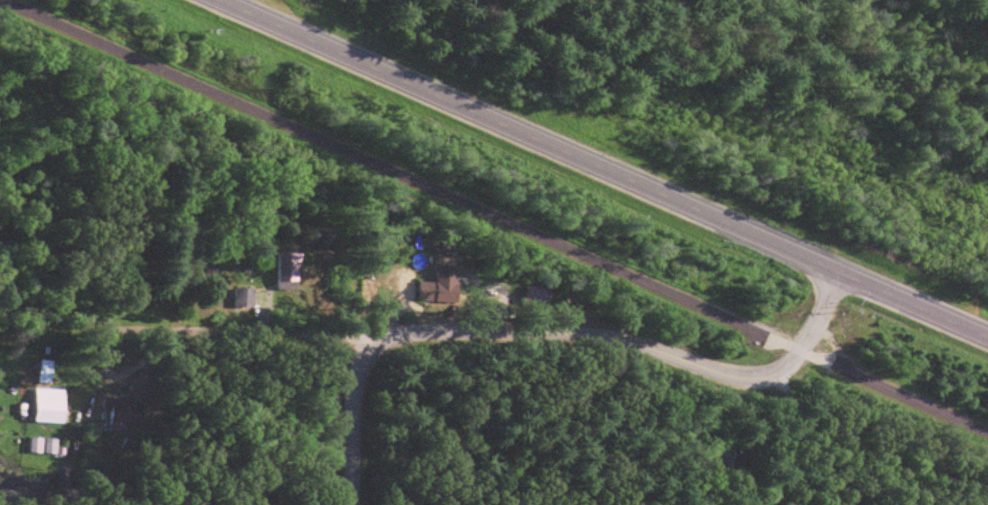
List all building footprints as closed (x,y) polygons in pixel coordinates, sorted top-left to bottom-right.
[(300,254),(278,254),(278,291),(300,291),(300,254)] [(235,307),(263,307),(263,290),(235,290),(235,307)] [(39,383),(52,385),(56,363),(43,361),(39,383)] [(38,424),(67,424),(67,391),(38,391),(38,424)] [(113,433),(126,433),(126,428),(144,428),(144,409),(134,409),(134,401),(113,401),(113,433)]
